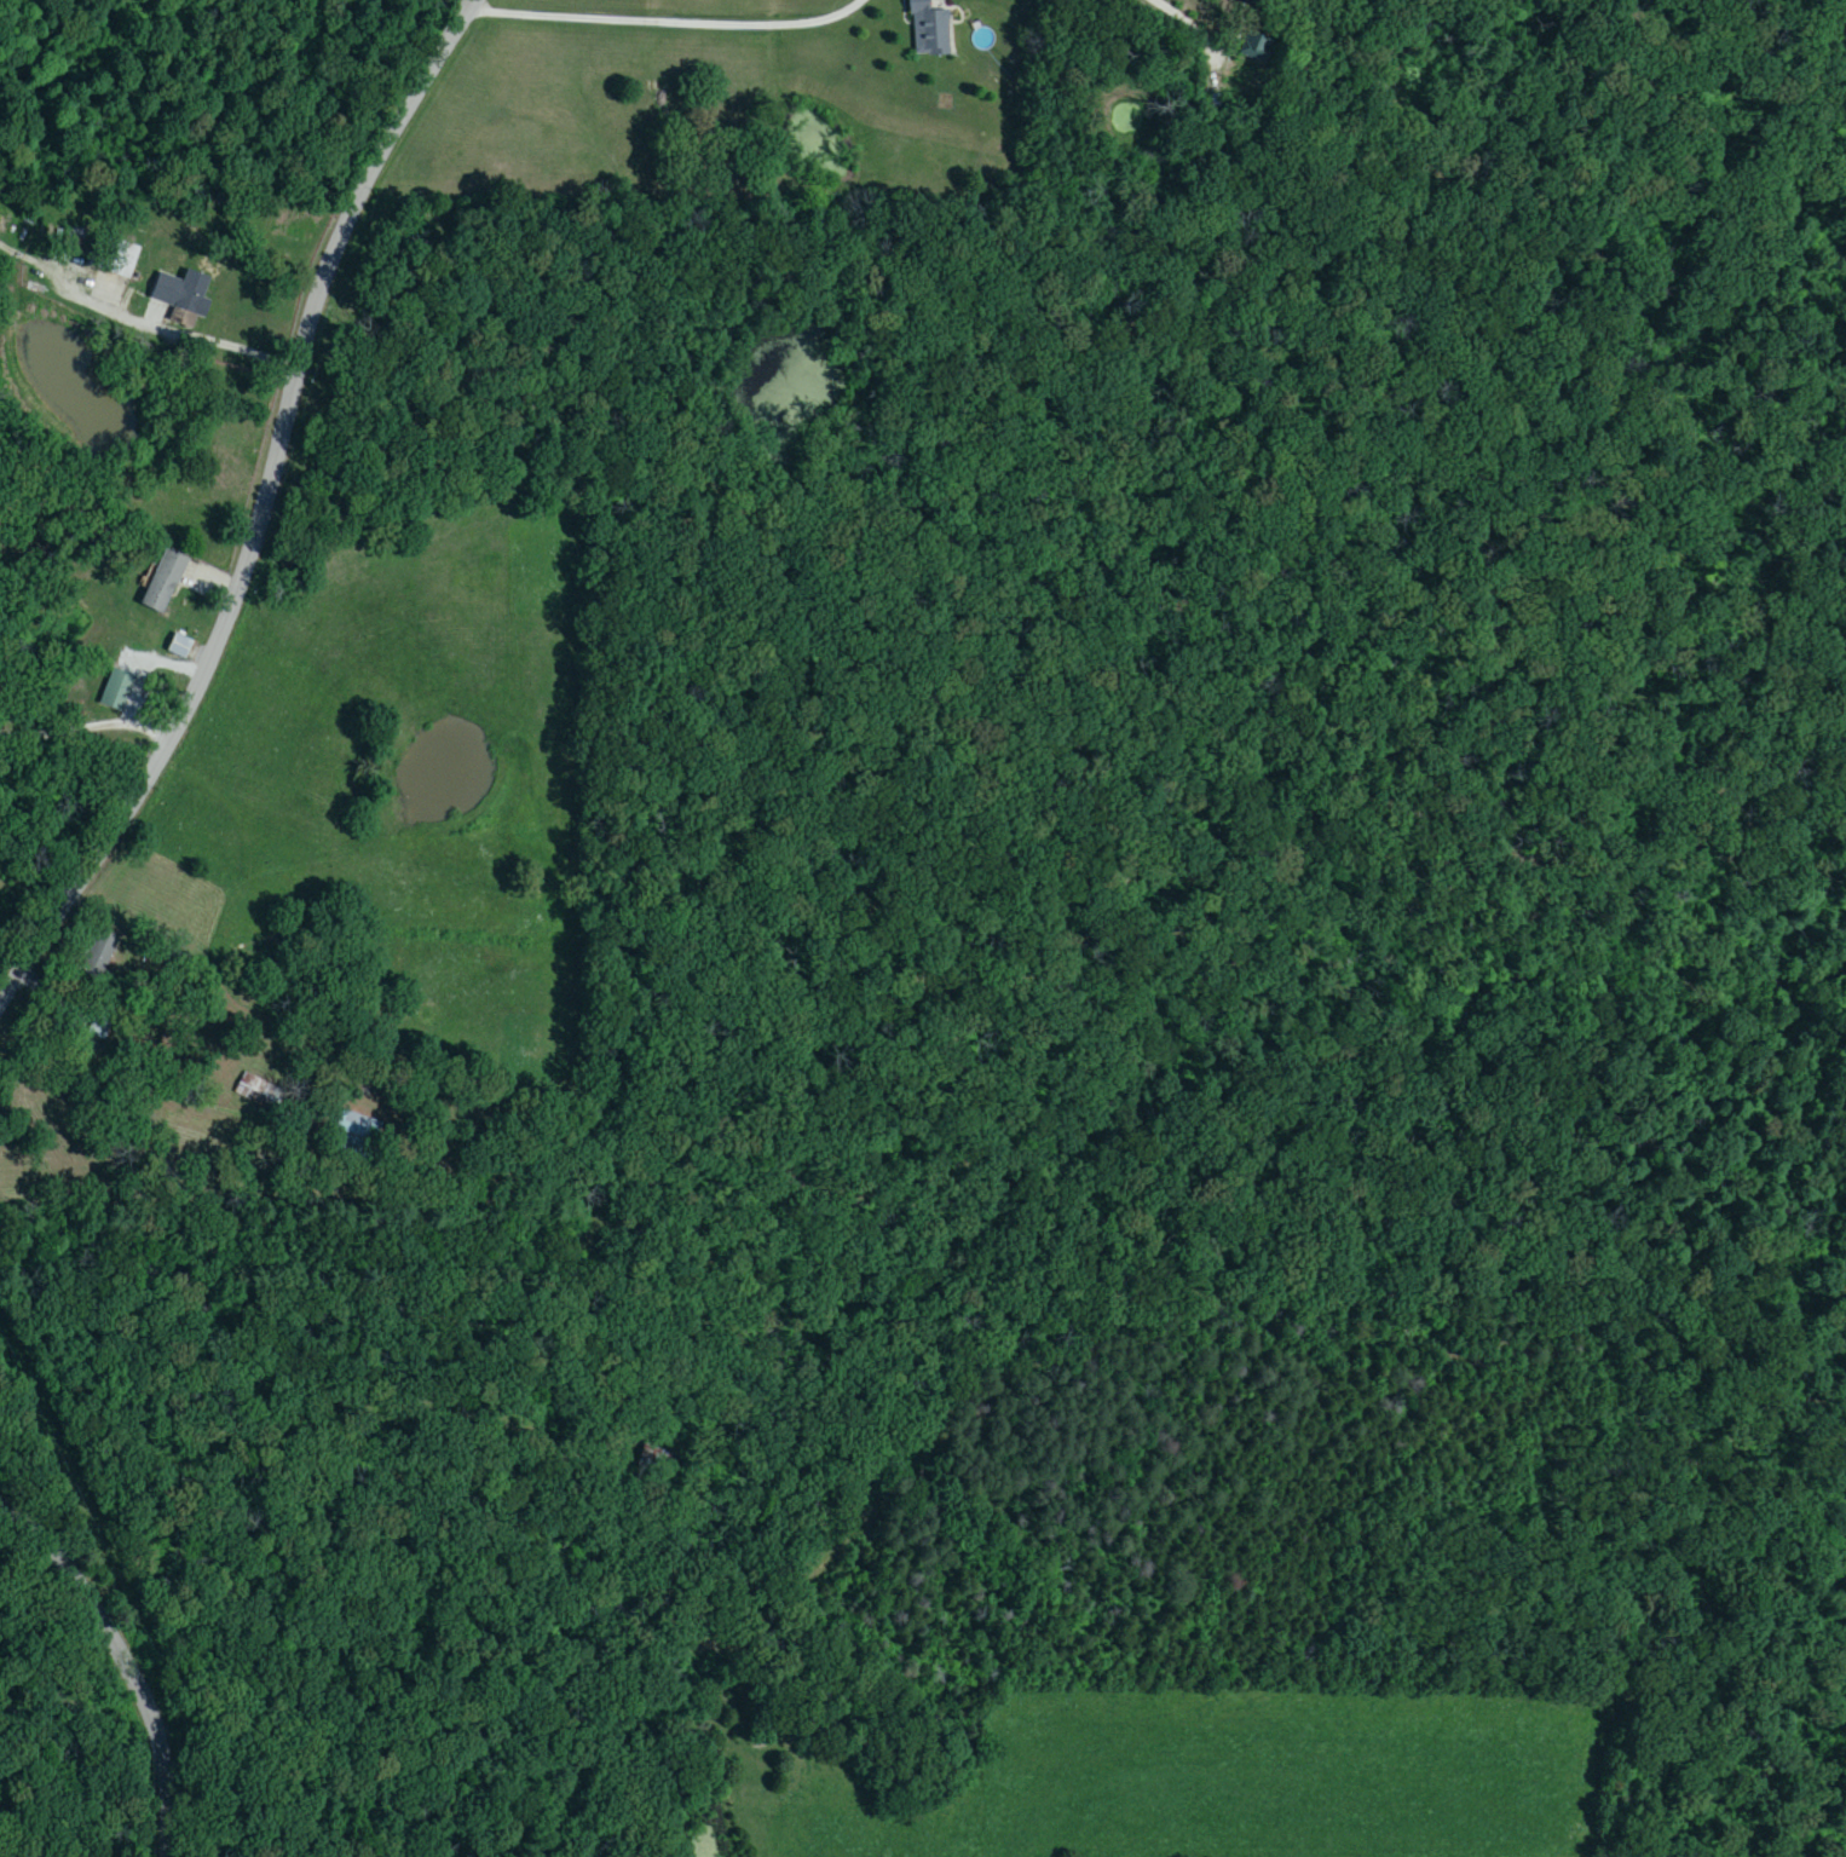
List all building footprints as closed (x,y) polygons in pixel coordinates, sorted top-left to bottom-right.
[(913,2),(913,55),(950,55),(950,2),(913,2)] [(177,280),(165,309),(181,315),(179,320),(193,326),(211,281),(187,272),(183,283),(177,280)] [(190,560),(166,549),(141,606),(165,616),(190,560)] [(168,652),(186,660),(194,644),(177,635),(168,652)] [(121,714),(137,679),(114,669),(99,704),(121,714)] [(78,967),(96,980),(123,945),(105,932),(78,967)] [(266,1107),(275,1089),(247,1075),(238,1093),(266,1107)] [(369,1149),(379,1125),(345,1111),(335,1135),(369,1149)] [(673,1455),(646,1446),(639,1465),(667,1474),(673,1455)]
